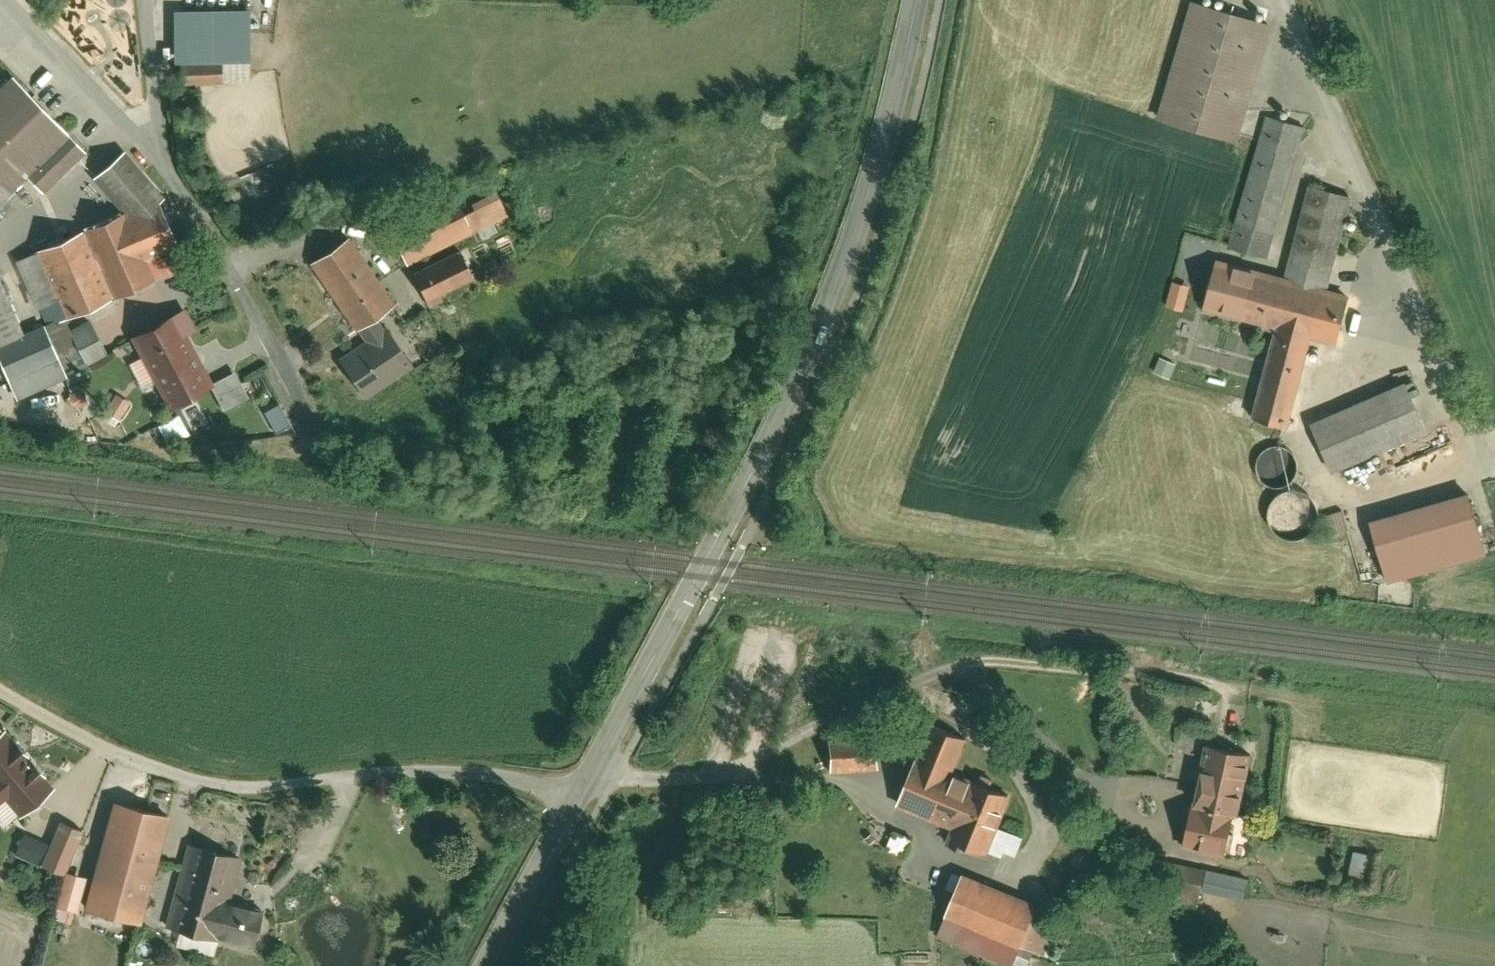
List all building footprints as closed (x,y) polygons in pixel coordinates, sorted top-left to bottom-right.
[(1275,20),(1200,0),(1189,0),(1158,120),(1242,142),(1275,20)] [(247,9),(170,10),(171,64),(182,63),(182,87),(219,87),(218,63),(248,63),(247,9)] [(7,73),(0,79),(0,196),(22,175),(41,195),(84,154),(81,150),(95,136),(82,122),(67,136),(7,73)] [(1270,262),(1307,126),(1263,114),(1253,149),(1236,211),(1226,251),(1270,262)] [(36,305),(43,324),(60,318),(178,272),(151,204),(164,192),(125,148),(90,180),(122,215),(30,251),(49,300),(36,305)] [(1285,275),(1220,258),(1207,309),(1247,319),(1264,324),(1263,327),(1275,330),(1252,420),(1289,429),(1314,337),(1337,343),(1339,343),(1353,292),(1329,286),(1353,193),(1310,182),(1285,275)] [(414,228),(428,256),(453,243),(505,216),(491,189),(466,202),(469,208),(460,213),(457,207),(414,228)] [(381,324),(380,325),(375,319),(394,306),(345,236),(302,265),(352,335),(354,334),(358,340),(333,357),(362,399),(388,382),(409,367),(411,366),(381,324)] [(424,303),(471,279),(455,248),(408,272),(424,303)] [(1188,310),(1193,284),(1174,281),(1170,307),(1188,310)] [(19,334),(0,288),(0,363),(14,398),(81,371),(60,318),(43,324),(19,334)] [(180,309),(126,337),(165,411),(208,388),(181,337),(192,331),(180,309)] [(1264,324),(1247,319),(1245,327),(1262,331),(1263,327),(1264,324)] [(1234,356),(1227,354),(1223,368),(1230,370),(1234,356)] [(1179,364),(1162,356),(1155,372),(1171,379),(1179,364)] [(1226,381),(1209,376),(1207,382),(1224,387),(1226,381)] [(1408,379),(1311,419),(1332,471),(1429,431),(1408,379)] [(87,407),(79,389),(65,395),(73,413),(87,407)] [(129,404),(111,395),(100,415),(118,425),(129,404)] [(196,403),(181,410),(190,431),(206,424),(196,403)] [(267,411),(277,433),(292,425),(282,404),(267,411)] [(181,414),(160,425),(170,445),(192,434),(181,414)] [(1296,459),(1291,452),(1284,449),(1277,448),(1269,450),(1263,455),(1260,462),(1259,469),(1261,477),(1266,483),(1272,486),(1280,487),(1288,485),(1294,480),(1298,473),(1298,466),(1296,459)] [(1319,500),(1313,491),(1303,486),(1293,485),(1283,488),(1276,495),(1271,504),(1270,514),(1273,523),(1279,531),(1287,536),(1298,537),(1309,534),(1316,528),(1321,518),(1322,509),(1319,500)] [(1473,494),(1373,522),(1390,583),(1405,579),(1490,556),(1489,552),(1473,494)] [(1350,536),(1343,510),(1327,514),(1334,540),(1350,536)] [(934,709),(899,796),(956,819),(952,828),(993,845),(994,840),(1004,816),(1017,783),(957,759),(971,724),(934,709)] [(1,728),(0,730),(0,798),(16,817),(52,787),(1,728)] [(1256,743),(1209,734),(1197,792),(1192,791),(1182,837),(1229,847),(1238,801),(1244,802),(1256,743)] [(837,739),(837,757),(883,759),(884,741),(837,739)] [(137,923),(165,814),(108,799),(79,908),(137,923)] [(1030,827),(1004,816),(994,840),(1008,846),(1009,842),(1022,847),(1030,827)] [(60,878),(80,829),(54,819),(44,843),(19,832),(9,857),(60,878)] [(1374,844),(1360,841),(1356,856),(1371,859),(1374,844)] [(238,858),(182,843),(160,929),(250,953),(262,908),(227,898),(238,858)] [(921,855),(911,851),(905,865),(915,869),(921,855)] [(1209,880),(1213,859),(1191,854),(1184,889),(1206,894),(1209,880)] [(1042,889),(966,859),(939,928),(986,947),(1030,964),(1039,942),(1047,945),(1062,906),(1039,897),(1042,889)] [(1255,867),(1213,859),(1209,880),(1250,889),(1255,867)] [(57,919),(70,921),(72,909),(59,906),(57,919)]
